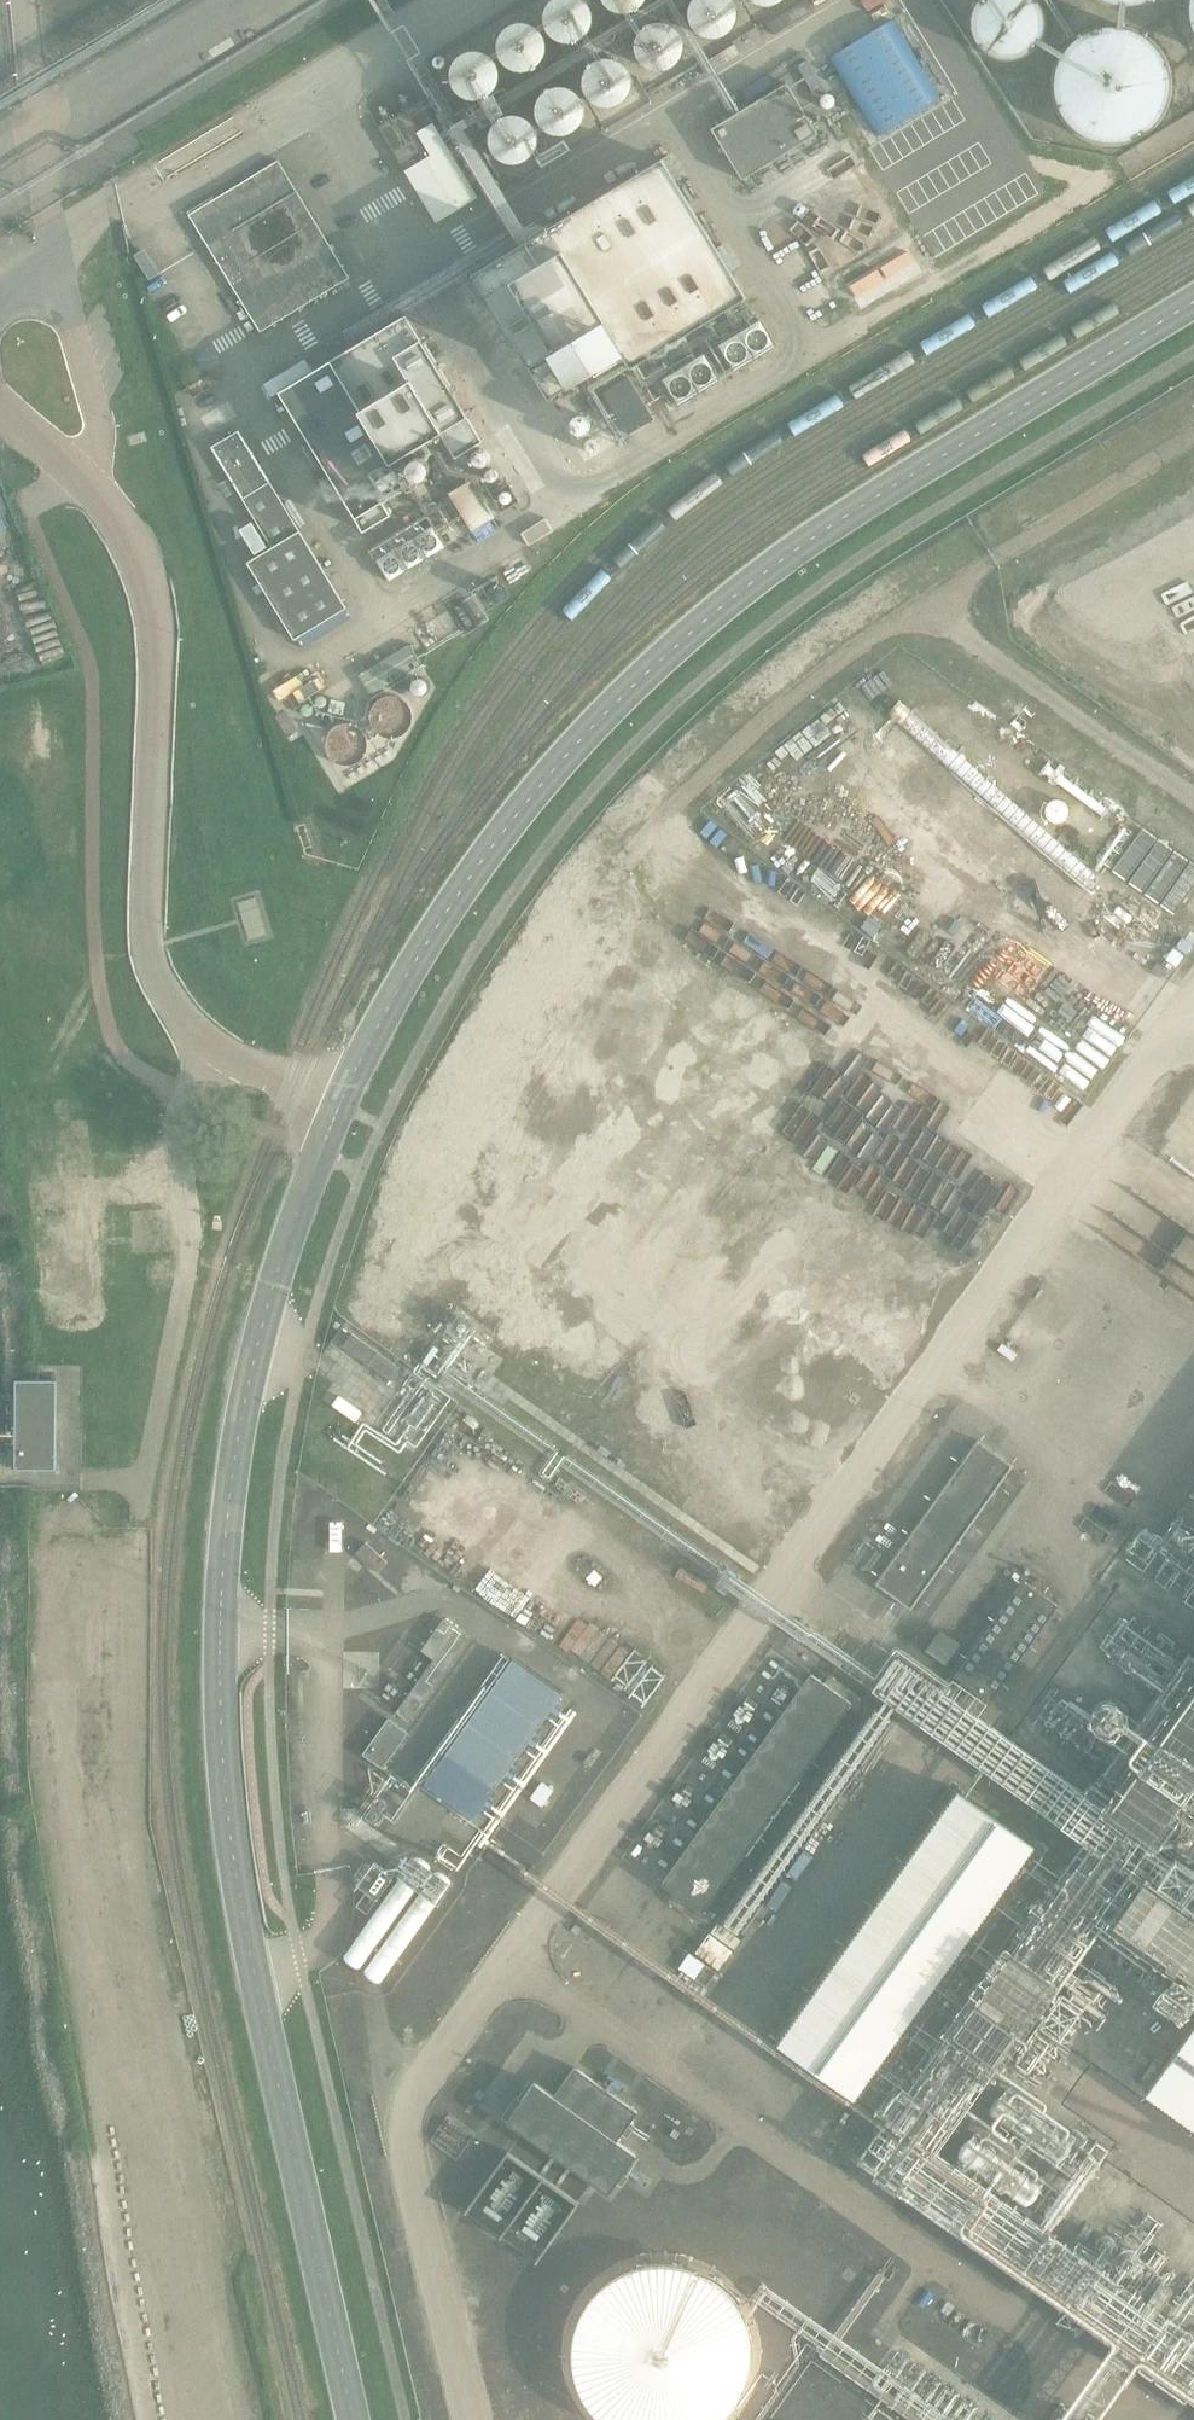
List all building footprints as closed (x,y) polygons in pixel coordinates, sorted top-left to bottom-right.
[(569,43),(580,46),(591,43),(600,36),(605,26),(605,15),(600,4),(595,0),(566,0),(560,4),(555,15),(555,26),(560,36),(569,43)] [(613,16),(624,19),(636,16),(644,9),(649,0),(600,0),(604,9),(613,16)] [(701,36),(712,38),(723,36),(732,28),(737,18),(737,7),(734,0),(690,0),(687,7),(687,18),(692,28),(701,36)] [(1004,56),(1029,51),(1045,33),(1048,8),(1043,0),(971,0),(969,24),(981,46),(1004,56)] [(641,57),(650,64),(661,67),(672,64),(681,57),(686,47),(686,35),(681,25),(672,18),(661,15),(649,18),(641,25),(636,35),(636,47),(641,57)] [(891,20),(830,57),(878,137),(940,99),(891,20)] [(509,64),(518,71),(529,74),(540,71),(549,64),(554,54),(554,42),(549,32),(540,25),(529,22),(518,25),(509,32),(504,42),(504,54),(509,64)] [(1055,77),(1059,103),(1074,125),(1097,138),(1123,140),(1147,131),(1165,111),(1173,86),(1169,61),(1154,39),(1132,26),(1106,24),(1081,33),(1063,52),(1055,77)] [(591,88),(600,95),(611,97),(623,95),(631,88),(636,77),(636,66),(631,56),(622,48),(611,46),(600,48),(591,56),(586,66),(586,77),(591,88)] [(459,93),(468,100),(480,103),(491,100),(500,93),(505,83),(505,71),(500,61),(491,54),(479,51),(468,54),(459,61),(454,71),(454,83),(459,93)] [(540,114),(549,121),(560,124),(571,121),(580,114),(585,104),(585,93),(580,82),(571,75),(560,73),(549,75),(540,82),(535,93),(535,104),(540,114)] [(711,130),(742,181),(817,134),(786,84),(711,130)] [(496,141),(505,148),(516,151),(527,148),(536,141),(541,131),(541,119),(536,109),(527,102),(516,100),(505,102),(496,109),(491,120),(491,131),(496,141)] [(437,223),(480,197),(434,123),(417,133),(430,155),(405,170),(437,223)] [(278,160),(187,216),(260,336),(351,280),(278,160)] [(739,300),(657,164),(470,276),(544,398),(618,353),(627,368),(739,300)] [(406,315),(278,392),(365,536),(396,518),(389,505),(413,491),(399,468),(445,441),(457,461),(484,445),(406,315)] [(628,435),(653,419),(629,380),(604,395),(628,435)] [(348,610),(238,433),(210,450),(272,548),(247,564),(295,642),(348,610)] [(471,532),(494,517),(471,480),(448,494),(471,532)] [(375,554),(391,579),(444,544),(428,520),(375,554)] [(371,696),(419,665),(407,646),(359,676),(371,696)] [(350,1333),(342,1345),(391,1380),(400,1369),(350,1333)] [(56,1381),(39,1381),(28,1380),(15,1380),(15,1393),(14,1469),(55,1470),(56,1381)] [(979,1431),(879,1576),(916,1601),(1016,1457),(979,1431)] [(991,1701),(1059,1605),(1024,1581),(956,1676),(991,1701)] [(445,1619),(422,1651),(434,1660),(397,1711),(410,1721),(470,1636),(445,1619)] [(512,1660),(424,1785),(474,1820),(562,1695),(512,1660)] [(811,1674),(662,1884),(702,1912),(851,1702),(811,1674)] [(390,1718),(364,1755),(383,1769),(409,1732),(390,1718)] [(965,1764),(782,2020),(861,2076),(1043,1820),(965,1764)] [(769,1859),(727,1923),(741,1932),(782,1868),(769,1859)] [(345,1957),(383,1982),(451,1879),(423,1860),(415,1872),(406,1865),(345,1957)] [(1147,2096),(1193,2128),(1193,2028),(1147,2096)] [(537,2083),(507,2125),(610,2197),(640,2154),(618,2139),(638,2111),(575,2067),(554,2096),(537,2083)] [(538,2258),(577,2201),(507,2154),(468,2210),(538,2258)] [(729,2419),(749,2391),(758,2358),(754,2324),(738,2294),(713,2271),(680,2259),(646,2260),(614,2272),(589,2296),(574,2327),(572,2361),(582,2394),(602,2419),(727,2419),(729,2419)]
